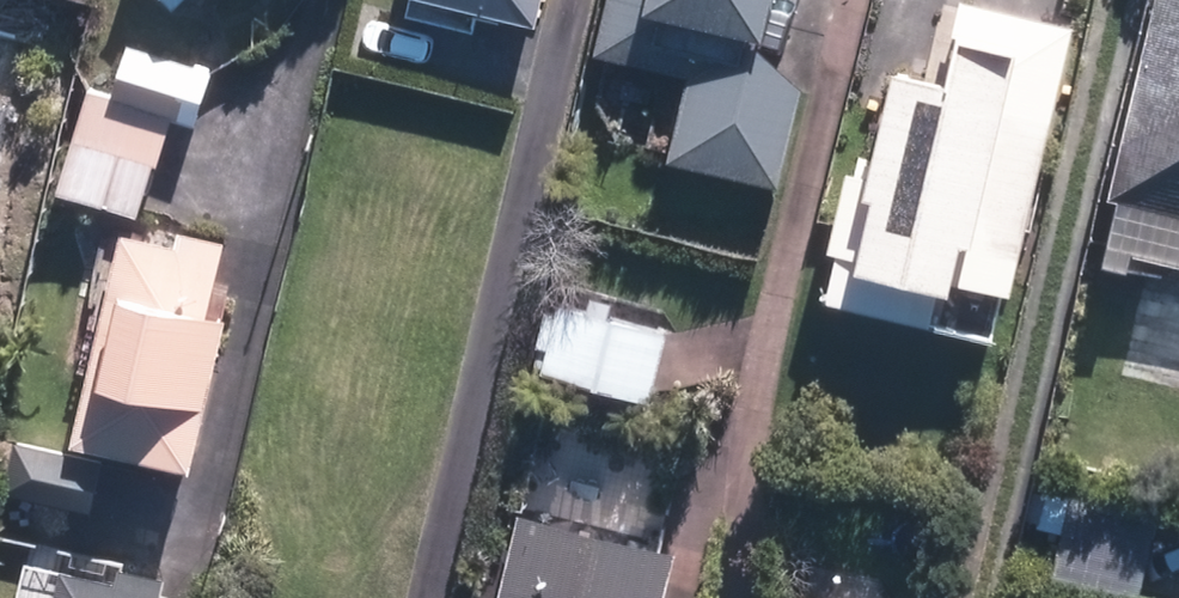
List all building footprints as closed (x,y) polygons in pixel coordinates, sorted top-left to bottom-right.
[(197,28),(225,0),(169,0),(197,28)] [(535,21),(540,0),(444,0),(535,21)] [(594,56),(687,78),(668,159),(783,186),(806,89),(750,39),(752,33),(765,36),(774,0),(607,0),(594,56)] [(1101,229),(1178,248),(1178,0),(1159,0),(1101,229)] [(1000,336),(1070,24),(970,1),(952,81),(897,69),(874,169),(854,165),(834,252),(839,253),(829,297),(1000,336)] [(212,73),(132,45),(115,93),(195,121),(212,73)] [(92,88),(57,186),(138,215),(173,117),(92,88)] [(11,108),(0,106),(0,173),(11,108)] [(116,216),(70,441),(192,466),(224,312),(212,310),(226,238),(116,216)] [(665,326),(558,300),(542,368),(649,394),(665,326)] [(109,465),(20,442),(7,493),(95,516),(109,465)] [(1131,595),(1154,504),(1075,485),(1052,576),(1131,595)] [(517,511),(496,597),(661,597),(673,548),(517,511)] [(33,545),(21,597),(184,597),(189,579),(33,545)]
